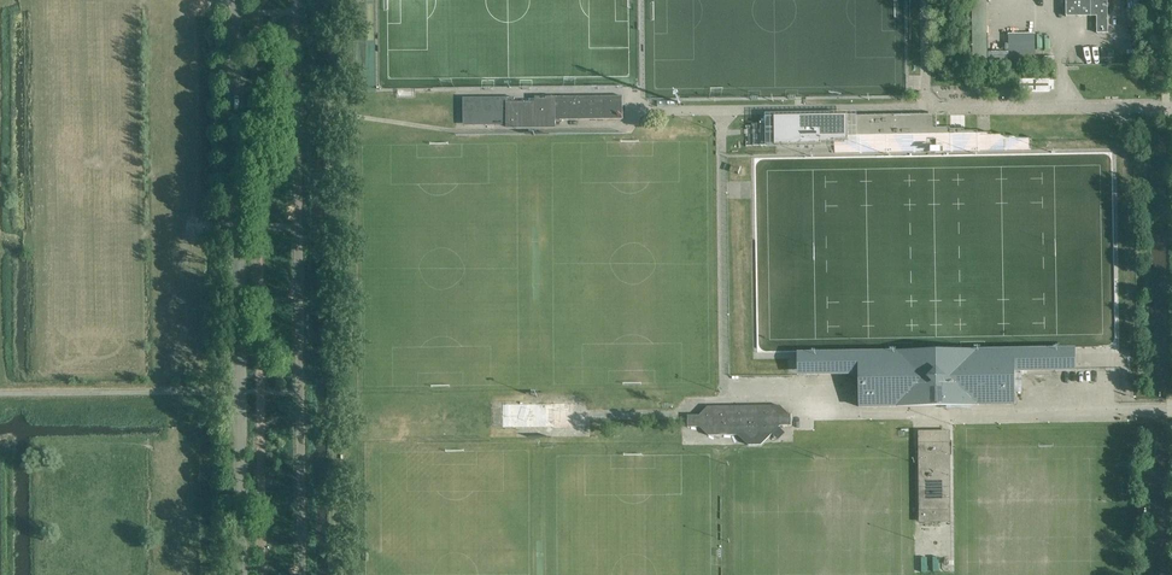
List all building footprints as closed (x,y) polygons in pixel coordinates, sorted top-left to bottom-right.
[(1108,0),(1066,0),(1066,16),(1091,16),(1091,12),(1097,12),(1097,33),(1108,33),(1108,0)] [(989,60),(988,33),(973,34),(973,60),(989,60)] [(623,119),(623,96),(535,97),(536,102),(515,102),(515,97),(464,98),(464,121),(507,121),(507,127),(556,126),(556,120),(623,119)] [(930,135),(930,115),(916,115),(883,115),(881,115),(810,116),(802,116),(775,117),(775,119),(775,146),(776,146),(779,146),(822,145),(822,143),(835,143),(835,141),(849,140),(849,137),(930,135)] [(1022,393),(1022,379),(1022,370),(1057,370),(1056,352),(944,354),(944,363),(943,363),(943,377),(932,377),(932,363),(930,363),(930,354),(818,356),(818,374),(859,373),(859,406),(1016,404),(1016,393),(1022,393)] [(575,427),(575,403),(553,403),(553,405),(540,405),(540,404),(503,404),(503,427),(540,427),(540,426),(553,426),(553,427),(575,427)] [(792,426),(792,413),(780,414),(772,405),(708,406),(700,415),(688,415),(688,427),(700,427),(709,435),(738,435),(749,445),(762,445),(781,426),(792,426)] [(947,509),(947,455),(949,455),(949,431),(920,432),(921,521),(941,521),(941,509),(947,509)]
